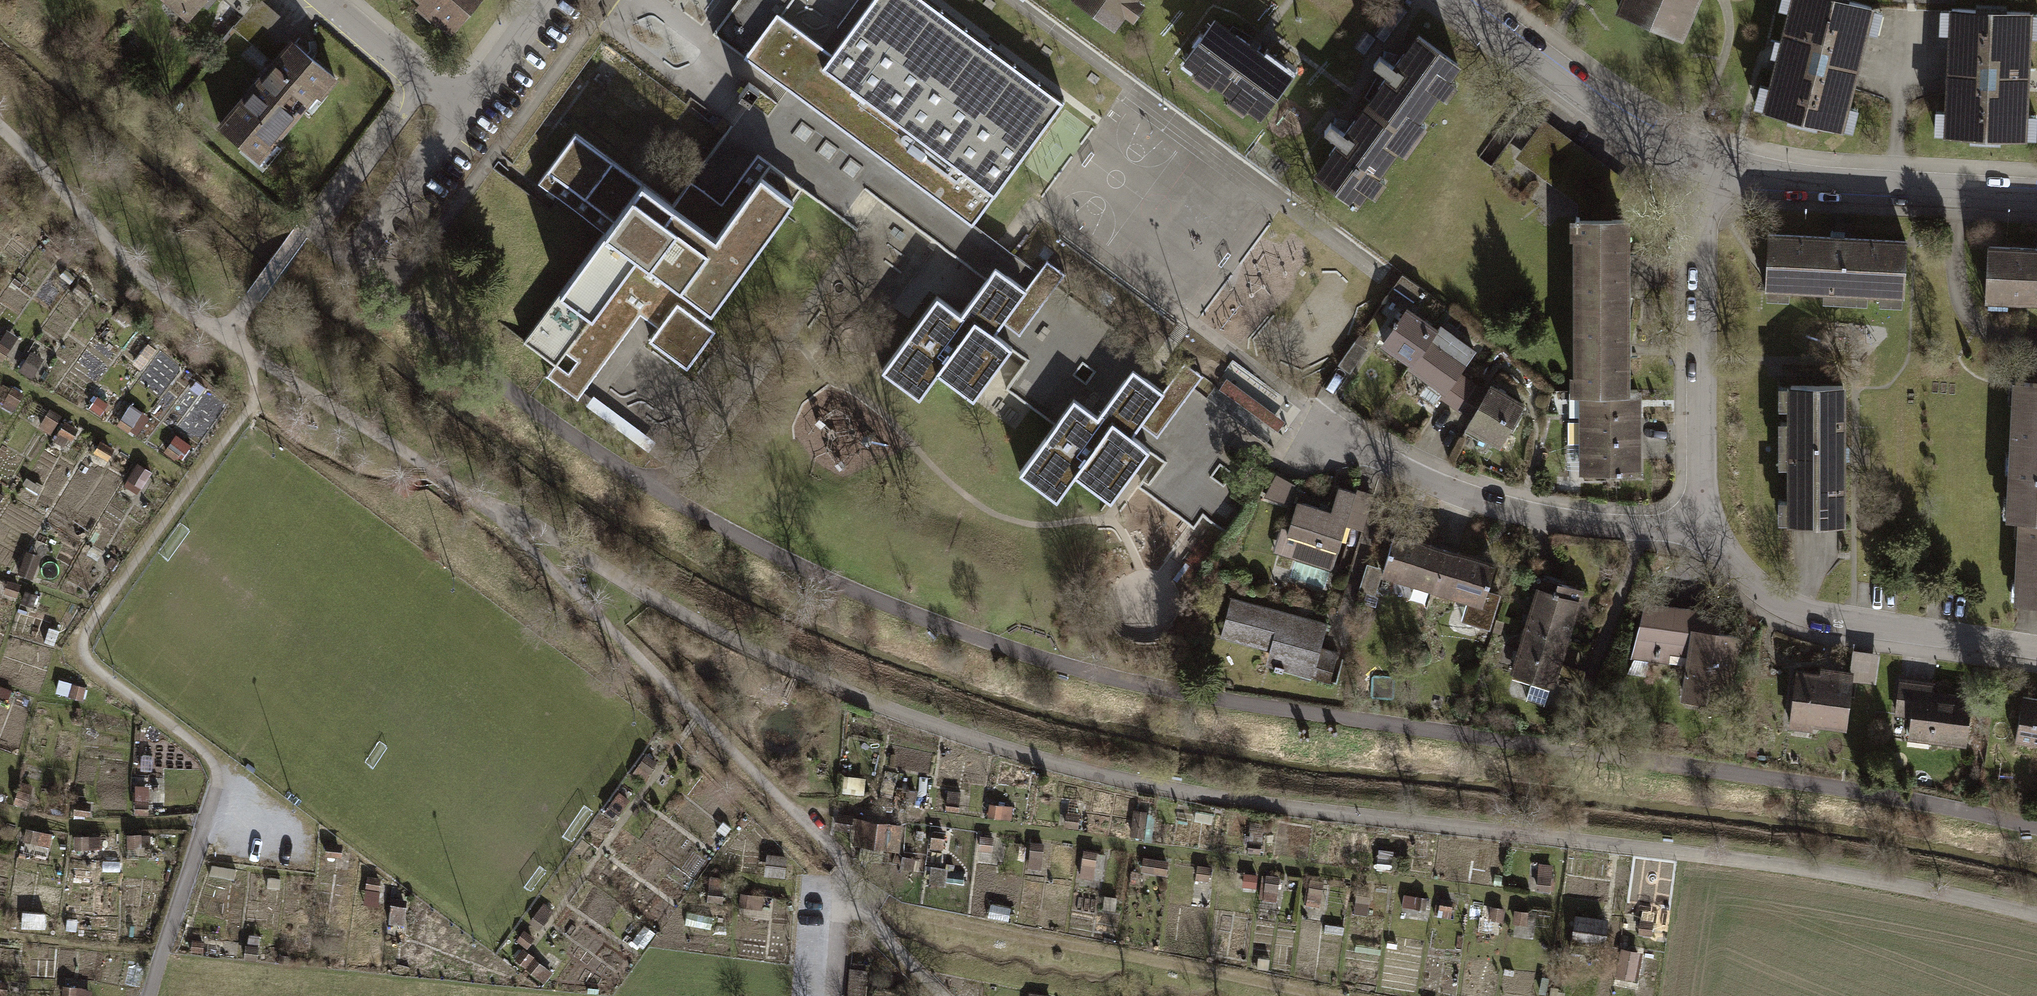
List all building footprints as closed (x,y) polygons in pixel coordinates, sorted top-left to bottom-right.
[(204,0),(164,0),(187,20),(204,0)] [(235,27),(271,58),(295,31),(258,0),(235,27)] [(456,38),(489,0),(421,0),(426,3),(421,9),(456,38)] [(823,67),(812,59),(822,46),(777,12),(744,56),(788,89),(971,224),(981,211),(1061,103),(922,0),(873,0),(823,67)] [(1114,24),(1126,8),(1133,13),(1142,0),(1082,0),(1114,24)] [(1622,10),(1692,40),(1710,0),(1626,0),(1622,10)] [(1758,112),(1793,121),(1791,125),(1824,133),(1825,129),(1859,137),(1864,117),(1854,115),(1873,39),(1883,41),(1889,17),(1819,0),(1787,0),(1783,18),(1792,20),(1786,46),(1780,44),(1774,65),(1781,67),(1774,94),(1763,91),(1758,112)] [(1940,140),(1978,142),(1978,146),(2010,148),(2010,143),(2036,144),(2036,119),(2033,119),(2036,43),(2036,17),(1945,14),(1944,38),(1955,39),(1952,116),(1941,115),(1940,140)] [(1254,112),(1263,118),(1295,76),(1220,21),(1189,63),(1204,74),(1199,81),(1215,93),(1220,86),(1238,99),(1232,107),(1249,119),(1254,112)] [(1374,104),(1424,142),(1438,125),(1431,120),(1451,94),(1458,99),(1469,84),(1462,79),(1470,69),(1426,36),(1403,66),(1391,57),(1381,70),(1393,79),(1374,104)] [(224,127),(267,165),(340,80),(297,43),(224,127)] [(747,82),(738,94),(749,103),(758,91),(747,82)] [(1204,375),(1216,385),(1279,431),(1286,422),(1253,397),(1328,296),(1061,103),(981,211),(1047,260),(1066,274),(1184,361),(1204,375)] [(1322,173),(1367,207),(1376,196),(1381,200),(1395,181),(1389,177),(1409,151),(1415,155),(1424,142),(1374,104),(1353,132),(1339,121),(1328,136),(1342,146),(1322,173)] [(1543,127),(1523,153),(1584,198),(1584,219),(1610,218),(1610,209),(1626,188),(1543,127)] [(669,273),(685,285),(645,339),(686,369),(713,332),(702,324),(803,186),(757,152),(721,201),(692,179),(674,203),(577,131),(537,184),(603,232),(522,341),(554,365),(545,377),(576,399),(669,273)] [(1610,218),(1584,219),(1579,218),(1579,308),(1628,308),(1628,218),(1610,218)] [(1888,305),(1912,306),(1915,242),(1773,235),(1770,299),(1797,300),(1798,293),(1826,294),(1826,304),(1876,306),(1877,296),(1888,297),(1888,305)] [(1986,298),(2036,300),(2036,249),(1989,247),(1986,298)] [(937,295),(882,370),(919,398),(938,372),(973,398),(1012,346),(994,333),(1001,324),(1019,337),(1066,274),(1047,260),(1037,272),(1025,288),(995,267),(986,279),(961,314),(937,295)] [(1407,280),(1399,291),(1421,306),(1429,295),(1407,280)] [(81,285),(75,293),(89,304),(95,297),(81,285)] [(1628,393),(1628,308),(1579,308),(1579,371),(1574,371),(1574,393),(1628,393)] [(1408,312),(1385,343),(1415,365),(1438,333),(1408,312)] [(1438,333),(1415,365),(1412,369),(1445,392),(1474,350),(1441,328),(1438,333)] [(9,336),(0,348),(0,365),(5,368),(21,344),(9,336)] [(1349,375),(1366,351),(1357,344),(1340,367),(1349,375)] [(50,356),(34,345),(17,372),(32,382),(50,356)] [(144,358),(152,364),(157,356),(149,351),(144,358)] [(1055,424),(1019,471),(1056,499),(1076,474),(1111,499),(1149,448),(1131,434),(1139,424),(1157,438),(1189,395),(1194,388),(1204,375),(1184,361),(1169,381),(1163,390),(1133,368),(1098,416),(1074,398),(1055,424)] [(1460,412),(1477,384),(1464,376),(1445,401),(1460,412)] [(1470,428),(1500,446),(1524,405),(1492,386),(1489,391),(1477,384),(1460,412),(1474,420),(1470,428)] [(27,392),(15,385),(5,403),(17,410),(27,392)] [(1784,526),(1848,527),(1850,387),(1784,386),(1784,409),(1794,409),(1794,423),(1784,423),(1783,468),(1794,468),(1793,502),(1784,502),(1784,526)] [(2004,520),(2018,520),(2036,522),(2036,389),(2012,388),(2010,407),(2016,408),(2013,456),(2008,456),(2006,478),(2012,478),(2010,502),(2005,502),(2004,520)] [(119,401),(101,390),(87,412),(105,423),(119,401)] [(1641,418),(1640,393),(1628,393),(1574,393),(1571,393),(1571,416),(1582,416),(1581,419),(1641,418)] [(64,416),(53,409),(42,425),(53,432),(64,416)] [(213,413),(208,419),(217,426),(222,420),(213,413)] [(120,432),(133,439),(142,423),(130,416),(120,432)] [(1641,473),(1641,418),(1581,419),(1581,422),(1569,422),(1569,442),(1583,442),(1583,469),(1619,469),(1619,473),(1641,473)] [(83,428),(69,419),(60,433),(74,442),(83,428)] [(169,456),(179,463),(186,454),(176,446),(169,456)] [(120,456),(105,447),(99,456),(114,466),(120,456)] [(137,502),(155,471),(140,463),(122,493),(137,502)] [(1294,486),(1277,477),(1266,497),(1287,503),(1294,486)] [(26,488),(43,497),(46,491),(30,482),(26,488)] [(1290,532),(1281,530),(1275,550),(1332,568),(1346,524),(1362,529),(1372,499),(1341,489),(1334,513),(1299,502),(1290,532)] [(2013,604),(2036,605),(2036,522),(2018,520),(2016,542),(2021,542),(2019,584),(2014,584),(2013,604)] [(1388,575),(1441,592),(1454,552),(1401,535),(1388,575)] [(1503,568),(1454,552),(1441,592),(1473,602),(1466,624),(1494,633),(1505,599),(1494,596),(1503,568)] [(43,562),(30,557),(24,574),(36,579),(43,562)] [(1381,570),(1369,566),(1361,592),(1373,595),(1381,570)] [(1527,632),(1566,644),(1582,593),(1544,581),(1527,632)] [(20,602),(25,588),(11,584),(7,598),(20,602)] [(1222,638),(1271,652),(1269,659),(1331,676),(1338,650),(1320,645),(1327,622),(1234,596),(1222,638)] [(1728,638),(1729,617),(1655,607),(1639,664),(1673,669),(1675,659),(1694,661),(1690,704),(1742,708),(1745,638),(1728,638)] [(1527,699),(1573,713),(1583,682),(1556,674),(1566,644),(1527,632),(1514,674),(1533,680),(1527,699)] [(1826,677),(1802,674),(1794,736),(1820,739),(1821,730),(1854,734),(1860,687),(1880,689),(1884,659),(1857,655),(1855,673),(1827,670),(1826,677)] [(88,686),(66,682),(63,698),(85,702),(88,686)] [(1980,695),(1904,684),(1899,720),(1916,723),(1913,742),(1972,751),(1980,695)] [(2018,750),(2036,753),(2036,705),(2027,703),(2018,750)] [(661,766),(649,758),(634,779),(646,787),(661,766)] [(870,780),(848,778),(847,792),(868,795),(870,780)] [(150,791),(135,791),(135,813),(150,813),(150,791)] [(636,800),(624,792),(607,815),(619,823),(636,800)] [(965,796),(952,794),(950,813),(963,815),(965,796)] [(91,801),(75,801),(75,814),(92,814),(91,801)] [(1086,805),(1068,802),(1064,829),(1082,831),(1086,805)] [(1154,813),(1137,811),(1134,834),(1150,837),(1154,813)] [(856,821),(841,818),(839,831),(854,833),(856,821)] [(906,829),(858,822),(855,847),(903,853),(906,829)] [(735,835),(727,829),(720,839),(727,845),(735,835)] [(56,836),(28,831),(26,843),(54,848),(56,836)] [(949,837),(937,836),(935,853),(946,854),(949,837)] [(145,837),(130,837),(130,851),(145,851),(145,837)] [(103,839),(76,839),(76,851),(103,851),(103,839)] [(997,843),(984,841),(980,868),(993,870),(997,843)] [(345,847),(333,846),(332,857),(344,858),(345,847)] [(1049,849),(1033,847),(1030,872),(1045,874),(1049,849)] [(1395,851),(1382,849),(1378,872),(1391,874),(1395,851)] [(711,857),(702,851),(694,861),(703,868),(711,857)] [(769,853),(765,878),(784,882),(789,856),(769,853)] [(1129,856),(1113,854),(1112,864),(1128,866),(1129,856)] [(1102,857),(1087,855),(1083,882),(1099,884),(1102,857)] [(1411,858),(1399,856),(1397,866),(1409,868),(1411,858)] [(1172,865),(1147,864),(1146,881),(1172,882),(1172,865)] [(1558,870),(1543,869),(1541,894),(1556,896),(1558,870)] [(1213,873),(1202,872),(1201,886),(1212,887),(1213,873)] [(1463,875),(1445,873),(1444,882),(1462,884),(1463,875)] [(1284,877),(1268,876),(1266,906),(1282,907),(1284,877)] [(725,879),(708,877),(706,898),(723,900),(725,879)] [(386,879),(372,878),(371,891),(386,892),(386,879)] [(688,886),(678,879),(668,893),(678,900),(688,886)] [(1257,881),(1245,881),(1244,894),(1257,894),(1257,881)] [(1328,887),(1314,885),(1311,907),(1325,909),(1328,887)] [(756,894),(742,893),(740,908),(755,909),(756,894)] [(1372,894),(1359,893),(1358,916),(1371,916),(1372,894)] [(410,900),(396,899),(394,918),(408,920),(410,900)] [(1426,902),(1408,901),(1408,915),(1426,916),(1426,902)] [(1121,908),(1108,906),(1106,919),(1119,921),(1121,908)] [(1458,906),(1442,906),(1441,921),(1457,921),(1458,906)] [(529,950),(555,914),(546,907),(520,943),(529,950)] [(995,910),(984,909),(982,922),(993,923),(995,910)] [(671,917),(663,911),(654,924),(662,929),(671,917)] [(1508,914),(1495,914),(1494,927),(1507,928),(1508,914)] [(1533,917),(1517,917),(1517,933),(1532,933),(1533,917)] [(1615,923),(1579,918),(1575,942),(1612,948),(1615,923)] [(703,919),(700,931),(714,933),(716,922),(703,919)] [(92,925),(69,924),(68,934),(91,936),(92,925)] [(1659,926),(1645,924),(1643,938),(1657,940),(1659,926)] [(653,934),(641,925),(628,943),(639,952),(653,934)] [(1348,934),(1330,931),(1329,939),(1347,941),(1348,934)] [(207,942),(195,941),(194,956),(206,957),(207,942)] [(525,949),(515,961),(545,985),(554,974),(525,949)] [(262,951),(250,950),(249,960),(262,961),(262,951)] [(1381,954),(1361,951),(1360,958),(1380,961),(1381,954)] [(700,968),(688,967),(686,982),(698,984),(700,968)] [(0,984),(0,995),(12,995),(13,984),(0,984)]
